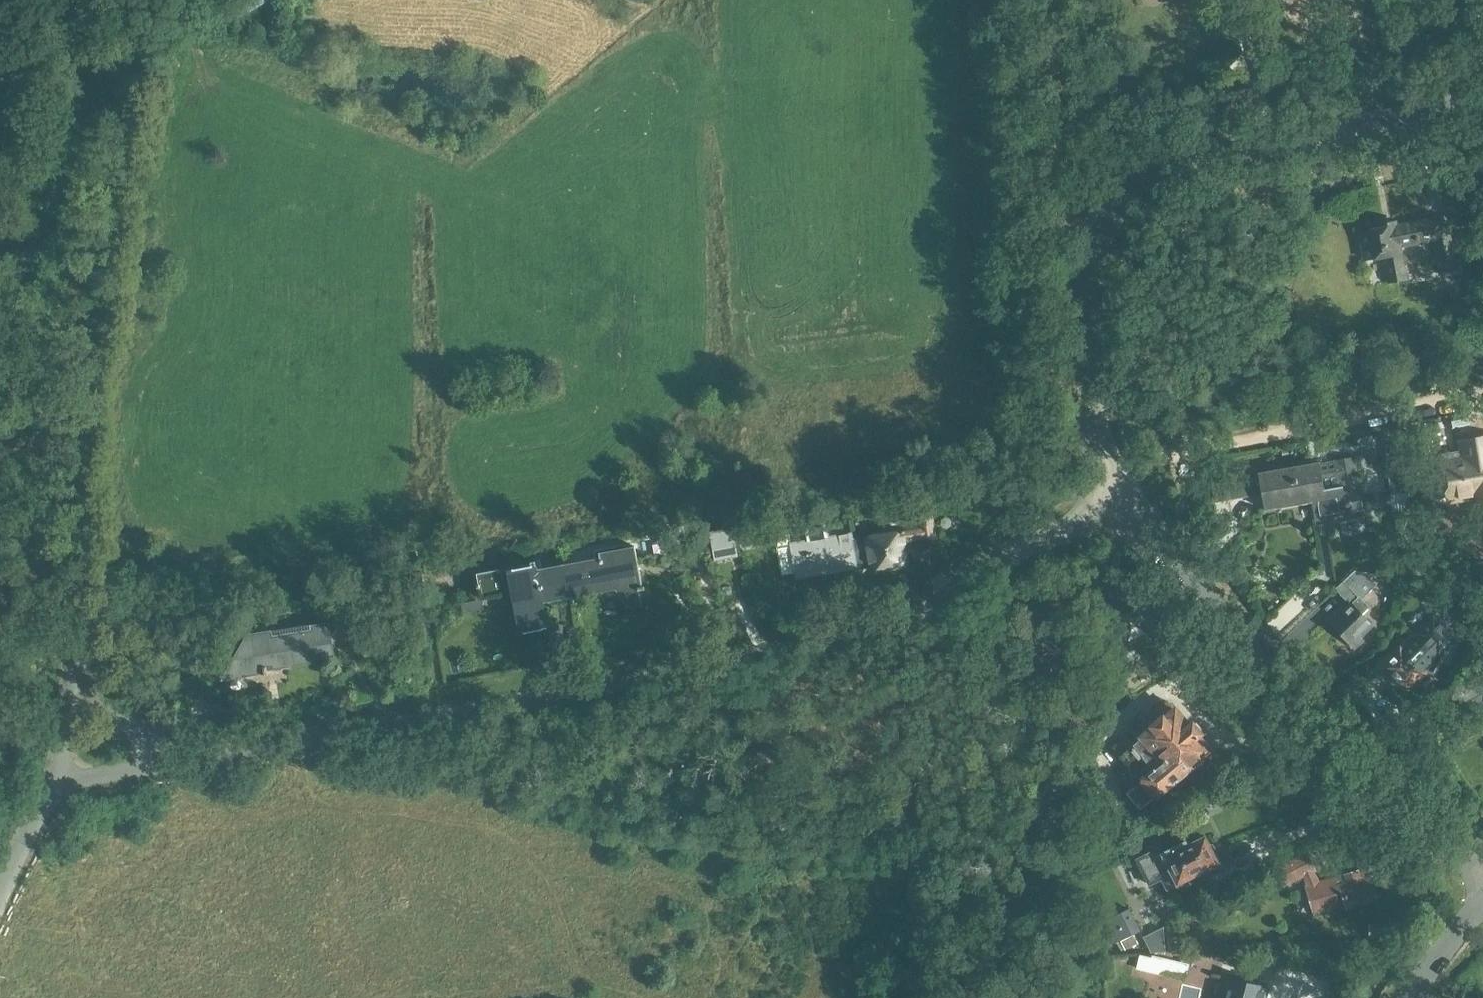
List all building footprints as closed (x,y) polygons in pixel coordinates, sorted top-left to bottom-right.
[(230,4),(238,18),(268,0),(236,0),(230,4)] [(1381,228),(1362,231),(1366,259),(1384,256),(1389,282),(1406,279),(1400,244),(1434,238),(1440,271),(1457,268),(1448,216),(1430,219),(1431,220),(1397,225),(1396,221),(1380,224),(1381,228)] [(1445,454),(1447,464),(1446,464),(1451,496),(1471,492),(1474,511),(1482,509),(1482,437),(1460,441),(1462,451),(1445,454)] [(1409,456),(1388,459),(1392,495),(1408,493),(1414,456),(1409,456)] [(1319,463),(1307,466),(1313,503),(1316,518),(1324,517),(1329,522),(1364,516),(1354,457),(1338,460),(1339,470),(1320,473),(1319,463)] [(1271,466),(1227,474),(1228,479),(1231,499),(1252,496),(1251,486),(1261,484),(1265,509),(1283,506),(1283,508),(1313,503),(1307,466),(1306,460),(1271,466)] [(1408,509),(1405,537),(1422,539),(1425,511),(1408,509)] [(920,527),(854,538),(853,539),(858,565),(859,565),(872,563),(874,570),(908,564),(904,540),(922,537),(923,543),(939,540),(934,514),(919,517),(920,527)] [(834,572),(859,568),(859,565),(858,565),(853,539),(854,538),(853,532),(829,536),(827,522),(807,525),(809,539),(791,542),(797,576),(834,570),(834,572)] [(739,555),(734,527),(711,531),(716,559),(739,555)] [(569,593),(568,593),(569,597),(616,588),(628,607),(641,605),(641,607),(644,606),(641,590),(646,589),(645,585),(643,586),(636,545),(599,552),(601,562),(585,566),(584,561),(564,565),(565,569),(564,569),(569,593)] [(1432,558),(1418,558),(1418,567),(1432,567),(1432,558)] [(569,593),(564,569),(545,573),(540,564),(535,565),(534,561),(530,562),(530,565),(498,571),(498,569),(475,573),(473,574),(476,588),(478,587),(480,599),(516,592),(523,633),(544,629),(544,628),(546,628),(547,629),(549,628),(543,598),(568,593),(569,593)] [(411,586),(425,585),(423,570),(409,572),(411,586)] [(1343,605),(1328,619),(1355,648),(1363,640),(1360,637),(1373,625),(1363,615),(1370,607),(1363,600),(1378,584),(1371,578),(1375,574),(1355,570),(1336,588),(1351,604),(1347,609),(1343,605)] [(1119,610),(1123,617),(1132,611),(1127,604),(1119,610)] [(1409,640),(1382,667),(1407,691),(1425,672),(1423,670),(1437,656),(1439,658),(1458,639),(1433,615),(1415,634),(1417,636),(1412,642),(1410,640),(1409,640)] [(330,622),(265,634),(266,637),(245,640),(229,667),(241,677),(265,672),(265,675),(268,674),(267,667),(273,666),(274,669),(335,658),(330,622)] [(1150,722),(1144,721),(1138,726),(1138,731),(1133,736),(1139,743),(1135,746),(1126,736),(1111,749),(1118,758),(1119,756),(1127,765),(1140,754),(1149,765),(1144,769),(1141,765),(1138,768),(1135,765),(1123,776),(1133,788),(1127,793),(1141,810),(1156,797),(1161,798),(1166,793),(1166,788),(1169,786),(1173,787),(1178,783),(1178,778),(1194,764),(1202,773),(1217,761),(1209,752),(1211,751),(1198,735),(1200,733),(1193,724),(1190,726),(1176,709),(1175,710),(1168,702),(1158,711),(1163,717),(1153,725),(1150,722)] [(1289,760),(1285,769),(1293,773),(1297,765),(1289,760)] [(1116,826),(1109,823),(1105,835),(1113,837),(1116,826)] [(1185,838),(1162,849),(1160,844),(1136,856),(1150,884),(1163,878),(1168,889),(1178,884),(1220,863),(1216,854),(1218,847),(1215,841),(1209,840),(1205,833),(1187,842),(1185,838)] [(1314,915),(1324,912),(1348,905),(1348,904),(1373,897),(1365,870),(1340,877),(1338,872),(1329,874),(1330,880),(1323,882),(1317,869),(1307,850),(1275,866),(1286,885),(1305,875),(1308,882),(1305,884),(1314,915)] [(1105,921),(1116,943),(1124,939),(1136,933),(1141,930),(1130,908),(1105,921)] [(1395,922),(1370,922),(1370,937),(1395,937),(1395,922)] [(1153,953),(1168,952),(1166,926),(1145,937),(1153,953)] [(1185,936),(1173,936),(1174,952),(1185,952),(1185,936)] [(1166,953),(1165,956),(1143,951),(1139,968),(1162,973),(1163,969),(1186,974),(1190,958),(1166,953)] [(1268,987),(1224,978),(1222,990),(1225,990),(1223,997),(1265,997),(1268,987)]
